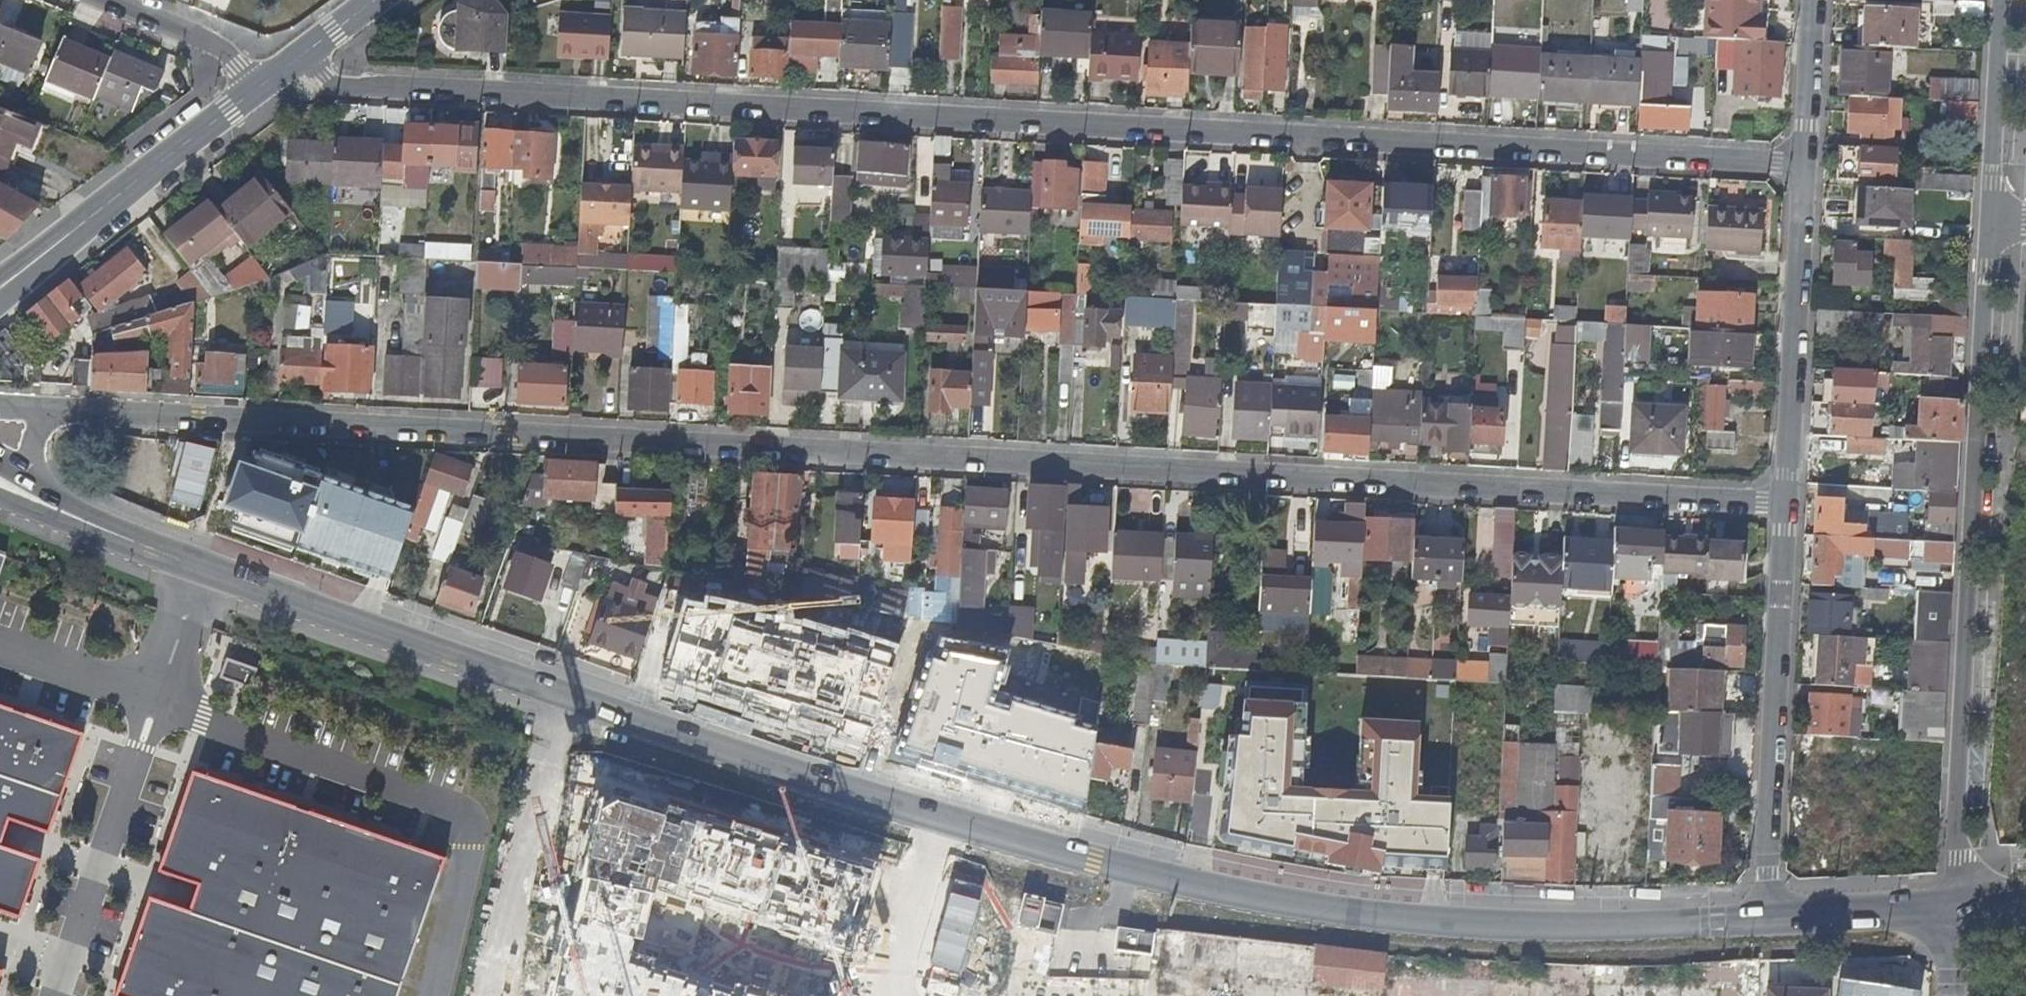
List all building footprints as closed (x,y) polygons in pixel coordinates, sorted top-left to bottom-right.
[(503,14),(493,0),(458,0),(455,3),(454,9),(451,9),(445,11),(440,15),(437,19),(435,24),(434,31),(436,35),(439,42),(442,45),(447,48),(450,48),(453,48),(457,49),(468,40),(477,39),(477,44),(502,45),(503,14)] [(823,3),(816,2),(815,9),(822,9),(822,14),(839,15),(839,5),(839,0),(823,0),(823,3)] [(888,7),(902,8),(902,0),(889,0),(888,7)] [(936,60),(954,61),(957,0),(940,0),(936,60)] [(1316,7),(1316,0),(1290,0),(1290,8),(1305,9),(1305,19),(1322,20),(1316,7)] [(1701,40),(1712,41),(1732,42),(1755,43),(1757,20),(1749,20),(1750,0),(1703,0),(1701,40)] [(1962,2),(1927,1),(1927,15),(1978,17),(1979,3),(1962,2)] [(839,15),(838,23),(887,25),(888,9),(839,5),(839,15)] [(619,55),(678,58),(681,12),(621,9),(619,55)] [(1863,10),(1861,48),(1886,50),(1910,51),(1912,12),(1863,10)] [(1039,14),(1039,12),(1032,12),(1030,38),(1003,36),(1002,58),(993,58),(992,82),(1031,84),(1032,60),(1036,60),(1037,55),(1039,14)] [(1039,14),(1037,55),(1086,57),(1087,35),(1088,16),(1039,14)] [(556,53),(606,55),(607,20),(558,17),(556,53)] [(1263,28),(1260,84),(1281,85),(1284,19),(1263,18),(1263,28)] [(1260,84),(1263,28),(1253,27),(1253,21),(1245,21),(1241,90),(1259,90),(1260,84)] [(778,37),(787,38),(787,29),(787,23),(779,23),(778,37)] [(838,23),(835,68),(885,69),(885,68),(887,37),(887,25),(838,23)] [(691,32),(689,71),(732,72),(734,34),(725,33),(725,25),(702,24),(702,33),(691,32)] [(1187,41),(1186,71),(1235,74),(1237,28),(1188,26),(1187,41)] [(787,38),(785,70),(815,71),(816,54),(826,55),(827,32),(787,29),(787,38)] [(17,89),(35,45),(5,33),(4,35),(0,34),(0,82),(17,89)] [(112,53),(62,34),(47,70),(97,90),(112,53)] [(1452,34),(1452,52),(1486,54),(1487,48),(1487,36),(1452,34)] [(746,76),(784,78),(785,70),(787,38),(778,37),(742,35),(740,67),(746,68),(746,76)] [(1086,57),(1085,77),(1102,79),(1102,75),(1110,76),(1112,36),(1087,35),(1086,57)] [(1112,36),(1110,76),(1135,77),(1137,37),(1112,36)] [(887,37),(885,68),(903,68),(904,38),(887,37)] [(1657,38),(1637,37),(1636,63),(1635,75),(1638,75),(1635,128),(1685,131),(1686,110),(1652,108),(1653,86),(1661,87),(1661,76),(1650,75),(1651,53),(1657,54),(1657,38)] [(502,50),(502,45),(477,44),(477,39),(468,40),(457,49),(502,50)] [(1145,39),(1144,54),(1159,55),(1160,40),(1145,39)] [(1182,75),(1185,75),(1186,71),(1187,41),(1160,40),(1159,55),(1144,54),(1142,95),(1181,97),(1182,75)] [(1755,43),(1732,42),(1731,57),(1734,57),(1732,95),(1745,95),(1745,101),(1774,103),(1777,44),(1755,43)] [(1370,96),(1385,96),(1387,48),(1373,47),(1370,96)] [(1861,48),(1839,47),(1837,84),(1885,87),(1886,50),(1861,48)] [(1385,96),(1384,109),(1429,112),(1431,78),(1404,76),(1405,49),(1387,48),(1385,96)] [(1537,51),(1487,48),(1486,54),(1484,95),(1484,97),(1534,100),(1536,59),(1537,51)] [(112,53),(97,90),(99,91),(134,104),(141,98),(146,85),(154,89),(161,83),(165,73),(164,69),(113,50),(112,53)] [(1484,95),(1486,54),(1452,52),(1446,52),(1444,93),(1484,95)] [(1586,61),(1536,59),(1534,100),(1584,103),(1586,61)] [(1636,63),(1586,61),(1584,103),(1634,105),(1635,75),(1636,63)] [(1924,85),(1923,101),(1948,102),(1973,104),(1974,84),(1943,82),(1943,86),(1924,85)] [(1259,90),(1241,90),(1240,98),(1259,99),(1259,90)] [(1896,99),(1844,97),(1842,133),(1858,134),(1858,138),(1886,140),(1886,133),(1894,133),(1896,99)] [(1973,104),(1948,102),(1947,116),(1972,117),(1973,104)] [(0,112),(0,165),(9,142),(25,148),(34,125),(0,112)] [(379,148),(377,178),(402,179),(403,164),(425,165),(427,129),(404,127),(403,149),(379,148)] [(427,129),(425,165),(474,167),(476,131),(427,129)] [(481,131),(477,210),(490,211),(492,165),(521,167),(520,178),(547,179),(549,135),(481,131)] [(932,137),(930,168),(948,169),(950,138),(932,137)] [(734,139),(732,172),(753,173),(752,187),(767,188),(770,141),(734,139)] [(292,182),(326,184),(326,182),(329,142),(295,140),(292,182)] [(329,142),(326,182),(377,184),(377,178),(379,148),(379,142),(329,140),(329,142)] [(829,184),(832,143),(792,141),(790,181),(829,184)] [(850,144),(832,143),(829,184),(827,224),(845,226),(850,144)] [(908,146),(856,143),(855,172),(906,174),(908,146)] [(628,189),(628,192),(678,195),(680,160),(680,148),(661,147),(661,152),(630,150),(628,189)] [(1895,150),(1834,147),(1833,179),(1849,180),(1850,176),(1893,179),(1895,150)] [(678,195),(677,208),(727,210),(730,155),(707,154),(707,162),(699,161),(680,160),(678,195)] [(1029,192),(1029,208),(1072,210),(1074,171),(1061,171),(1062,163),(1031,161),(1029,192)] [(1166,208),(1178,208),(1179,184),(1180,165),(1161,164),(1160,191),(1167,192),(1166,208)] [(1102,166),(1080,165),(1075,245),(1097,247),(1097,237),(1126,239),(1127,214),(1128,210),(1099,209),(1102,166)] [(948,169),(930,168),(927,231),(966,233),(968,193),(967,193),(947,192),(948,175),(948,169)] [(258,172),(212,209),(228,228),(235,237),(241,245),(287,209),(258,172)] [(906,174),(855,172),(854,185),(906,188),(906,174)] [(1909,174),(1909,192),(1938,193),(1967,195),(1968,177),(1909,174)] [(968,176),(948,175),(947,192),(967,193),(968,176)] [(1480,193),(1478,217),(1490,218),(1519,219),(1521,181),(1491,179),(1490,191),(1480,191),(1480,193)] [(1178,208),(1177,223),(1226,225),(1228,193),(1228,183),(1214,182),(1214,186),(1179,184),(1178,208)] [(1276,257),(1273,307),(1272,329),(1292,330),(1320,332),(1321,324),(1322,310),(1373,313),(1378,224),(1380,189),(1380,187),(1320,184),(1318,233),(1322,233),(1320,260),(1276,257)] [(574,244),(574,256),(591,257),(592,236),(598,237),(598,225),(626,227),(628,192),(628,189),(578,186),(574,244)] [(1228,193),(1226,225),(1226,233),(1277,235),(1279,189),(1242,187),(1242,194),(1228,193)] [(0,188),(0,236),(8,239),(38,208),(0,188)] [(979,189),(976,232),(1027,234),(1029,208),(1029,192),(979,189)] [(1430,191),(1380,189),(1378,224),(1428,226),(1430,191)] [(1906,192),(1856,189),(1854,227),(1904,230),(1906,192)] [(1462,218),(1478,219),(1478,217),(1480,193),(1463,192),(1462,218)] [(179,211),(183,215),(203,198),(200,193),(179,211)] [(1967,195),(1938,193),(1938,201),(1967,202),(1967,195)] [(1628,202),(1627,230),(1642,231),(1641,237),(1688,240),(1690,199),(1644,196),(1644,203),(1628,202)] [(1577,237),(1626,241),(1627,230),(1628,202),(1614,201),(1614,200),(1579,197),(1579,204),(1577,237)] [(174,222),(198,253),(207,245),(228,228),(212,209),(203,198),(183,215),(174,222)] [(1555,262),(1575,263),(1577,237),(1579,204),(1542,201),(1539,246),(1556,247),(1555,262)] [(1702,208),(1700,250),(1756,253),(1758,212),(1702,208)] [(480,214),(481,234),(496,234),(495,213),(480,214)] [(1168,216),(1127,214),(1126,239),(1126,242),(1166,245),(1168,216)] [(1490,218),(1478,217),(1478,219),(1477,234),(1489,235),(1490,218)] [(183,265),(198,253),(174,222),(158,235),(183,265)] [(228,228),(207,245),(215,254),(235,237),(228,228)] [(966,233),(927,231),(926,240),(965,243),(966,233)] [(1889,291),(1893,240),(1883,239),(1879,290),(1889,291)] [(879,274),(881,240),(869,240),(867,273),(879,274)] [(921,276),(923,243),(881,240),(879,274),(921,276)] [(1909,241),(1893,240),(1889,291),(1889,301),(1934,304),(1935,300),(1936,280),(1907,278),(1909,241)] [(424,250),(424,259),(439,260),(464,262),(469,262),(470,244),(422,241),(421,250),(424,250)] [(520,246),(519,266),(520,266),(524,266),(528,266),(573,269),(574,256),(574,244),(562,244),(562,249),(520,246)] [(1965,244),(1957,244),(1957,259),(1964,259),(1965,244)] [(1626,246),(1624,276),(1645,277),(1647,248),(1626,246)] [(1832,247),(1830,287),(1866,289),(1868,254),(1853,253),(1854,248),(1832,247)] [(83,319),(87,336),(109,329),(154,314),(147,289),(119,300),(113,291),(139,272),(119,248),(74,284),(93,308),(96,306),(100,311),(92,315),(83,319)] [(397,258),(424,259),(424,250),(421,250),(395,248),(395,258),(397,258)] [(474,251),(474,263),(507,265),(508,253),(474,251)] [(774,251),(772,279),(823,283),(825,254),(774,251)] [(624,257),(623,271),(674,274),(674,264),(649,262),(649,257),(624,255),(624,257)] [(602,256),(601,270),(623,271),(624,257),(602,256)] [(320,297),(322,257),(291,267),(297,282),(305,280),(304,296),(320,297)] [(424,259),(397,258),(394,298),(399,316),(396,358),(383,357),(381,394),(416,396),(416,394),(419,346),(422,297),(424,259)] [(439,260),(424,259),(422,297),(427,297),(432,297),(433,290),(437,290),(439,260)] [(427,297),(427,303),(461,305),(464,262),(439,260),(437,290),(433,290),(432,297),(427,297)] [(507,265),(474,263),(472,288),(519,291),(520,266),(519,266),(507,265)] [(189,273),(208,296),(221,292),(215,284),(200,265),(189,273)] [(573,269),(528,266),(527,284),(572,286),(572,281),(573,269)] [(168,282),(186,303),(189,302),(203,298),(208,296),(189,273),(185,268),(168,282)] [(221,282),(227,290),(244,284),(246,283),(266,276),(260,268),(221,282)] [(1074,268),(1072,295),(1084,295),(1088,295),(1090,269),(1074,268)] [(586,269),(573,269),(572,281),(585,281),(586,269)] [(1424,303),(1424,315),(1472,317),(1473,306),(1470,306),(1471,279),(1445,278),(1445,269),(1434,269),(1433,304),(1424,303)] [(1012,272),(974,270),(974,278),(973,291),(1011,292),(1012,272)] [(924,275),(923,287),(955,289),(973,291),(974,278),(924,275)] [(1592,297),(1590,324),(1621,326),(1622,309),(1624,277),(1603,275),(1601,297),(1592,297)] [(270,288),(266,276),(246,283),(250,295),(270,288)] [(1624,277),(1622,309),(1632,309),(1633,294),(1662,296),(1663,278),(1645,277),(1624,276),(1624,277)] [(1147,299),(1173,300),(1174,282),(1148,281),(1147,299)] [(215,284),(221,292),(227,290),(221,282),(215,284)] [(86,309),(64,283),(23,317),(39,335),(36,338),(43,346),(86,309)] [(832,283),(823,283),(822,305),(831,306),(832,283)] [(786,284),(772,284),(771,307),(785,307),(786,284)] [(923,287),(871,285),(871,297),(903,298),(903,304),(897,304),(896,327),(906,327),(905,341),(920,341),(923,287)] [(973,291),(955,289),(955,303),(972,304),(973,291)] [(1011,292),(973,291),(972,304),(971,332),(988,333),(989,316),(1013,317),(1023,317),(1024,292),(1011,292)] [(1473,306),(1472,317),(1486,318),(1488,291),(1474,291),(1473,306)] [(1056,294),(1024,292),(1023,317),(1022,331),(1054,332),(1056,294)] [(1069,348),(1072,295),(1060,294),(1057,348),(1069,348)] [(1676,304),(1675,328),(1685,329),(1747,331),(1748,296),(1694,294),(1694,305),(1676,304)] [(1084,295),(1072,295),(1069,348),(1101,350),(1102,337),(1114,338),(1115,314),(1083,313),(1084,295)] [(1171,330),(1173,300),(1147,299),(1123,297),(1121,327),(1171,330)] [(189,302),(189,314),(202,314),(203,298),(189,302)] [(285,298),(285,307),(307,308),(307,299),(285,298)] [(669,359),(671,325),(673,299),(645,298),(642,352),(658,353),(658,358),(669,359)] [(1191,301),(1173,300),(1171,330),(1170,359),(1169,378),(1183,379),(1185,379),(1187,341),(1189,341),(1191,301)] [(1934,304),(1934,317),(1961,319),(1962,301),(1935,300),(1934,304)] [(154,314),(109,329),(114,340),(170,326),(166,377),(157,377),(156,395),(184,397),(186,363),(187,348),(187,338),(189,314),(189,302),(186,303),(154,314)] [(419,346),(416,394),(453,397),(455,348),(458,348),(461,305),(427,303),(424,347),(419,346)] [(1244,305),(1222,303),(1221,319),(1244,320),(1244,305)] [(284,330),(306,332),(307,308),(285,307),(284,330)] [(347,309),(323,307),(322,320),(346,322),(347,309)] [(570,329),(568,358),(618,361),(621,311),(571,309),(570,329)] [(1546,322),(1572,323),(1573,311),(1547,309),(1546,322)] [(818,328),(820,312),(803,310),(801,326),(818,328)] [(1373,313),(1322,310),(1321,324),(1373,327),(1373,313)] [(1877,315),(1813,312),(1811,336),(1811,340),(1849,341),(1849,332),(1876,333),(1877,315)] [(1930,317),(1890,315),(1890,327),(1909,328),(1907,362),(1892,361),(1892,365),(1892,373),(1919,375),(1927,375),(1929,338),(1930,317)] [(0,328),(0,387),(37,389),(37,384),(40,351),(14,317),(0,328)] [(1022,331),(1023,317),(1013,317),(1012,330),(1022,331)] [(1486,318),(1472,317),(1471,332),(1500,334),(1499,345),(1521,347),(1522,321),(1486,318)] [(1930,317),(1929,338),(1945,339),(1960,339),(1961,319),(1934,317),(1930,317)] [(346,322),(322,320),(321,333),(345,335),(346,322)] [(1590,324),(1572,323),(1571,346),(1570,368),(1580,368),(1581,340),(1602,342),(1597,432),(1616,432),(1619,374),(1621,326),(1590,324)] [(671,325),(669,359),(680,359),(682,325),(671,325)] [(963,329),(924,326),(923,340),(962,343),(963,329)] [(568,361),(568,358),(570,329),(552,328),(550,360),(568,361)] [(109,329),(87,336),(86,361),(85,385),(85,392),(149,395),(150,377),(150,365),(141,365),(141,356),(108,355),(109,329)] [(1747,331),(1685,329),(1684,366),(1745,368),(1747,331)] [(1320,332),(1292,330),(1290,358),(1319,359),(1320,332)] [(318,355),(319,332),(306,332),(305,340),(284,339),(284,352),(277,351),(276,381),(314,382),(315,355),(318,355)] [(240,371),(241,354),(225,353),(225,347),(213,346),(213,339),(187,338),(187,348),(202,349),(201,364),(194,363),(193,384),(227,385),(228,371),(240,371)] [(1927,375),(1926,391),(1943,391),(1945,339),(1929,338),(1927,375)] [(837,392),(839,342),(820,341),(819,349),(817,389),(817,391),(837,392)] [(866,405),(869,344),(839,342),(837,392),(836,404),(866,405)] [(900,345),(869,344),(866,405),(898,406),(900,345)] [(1570,368),(1571,346),(1549,344),(1543,471),(1565,473),(1570,368)] [(366,394),(368,347),(324,345),(323,366),(317,366),(316,391),(366,394)] [(817,389),(819,349),(782,347),(779,403),(793,403),(794,396),(794,388),(803,388),(817,389)] [(202,349),(187,348),(186,363),(194,363),(201,364),(202,349)] [(1067,386),(1069,348),(1057,348),(1055,386),(1067,386)] [(469,357),(467,385),(497,387),(498,358),(469,357)] [(1169,378),(1170,359),(1130,358),(1128,411),(1167,413),(1169,378)] [(1201,380),(1218,380),(1219,359),(1202,358),(1201,380)] [(85,385),(86,361),(71,360),(68,364),(66,385),(85,385)] [(726,413),(766,415),(768,365),(728,363),(726,413)] [(668,393),(669,373),(648,372),(648,365),(630,364),(627,409),(663,411),(664,393),(668,393)] [(668,393),(667,402),(709,404),(711,373),(705,373),(706,366),(698,365),(698,372),(678,371),(678,373),(669,373),(668,393)] [(968,374),(967,403),(983,404),(985,371),(969,370),(968,374)] [(1867,435),(1867,439),(1881,440),(1915,442),(1954,444),(1957,400),(1916,398),(1916,403),(1910,402),(1909,420),(1903,420),(1903,427),(1869,425),(1871,385),(1886,386),(1886,373),(1831,370),(1828,433),(1867,435)] [(563,374),(520,372),(519,404),(561,406),(563,374)] [(967,403),(968,374),(930,372),(927,413),(949,414),(950,408),(966,409),(967,403)] [(1919,375),(1892,373),(1891,382),(1919,384),(1919,375)] [(1185,379),(1183,379),(1180,432),(1211,434),(1212,417),(1217,417),(1218,380),(1201,380),(1185,379)] [(1693,379),(1691,420),(1697,421),(1696,430),(1702,431),(1701,448),(1728,450),(1729,432),(1718,431),(1719,418),(1724,418),(1726,399),(1719,399),(1719,387),(1704,386),(1704,380),(1693,379)] [(1759,383),(1723,381),(1723,392),(1758,394),(1759,383)] [(1366,454),(1367,440),(1369,389),(1370,384),(1359,383),(1358,401),(1342,400),(1341,417),(1323,416),(1321,452),(1366,454)] [(1269,388),(1266,435),(1315,438),(1317,388),(1269,386),(1269,388)] [(1266,435),(1269,388),(1234,387),(1231,439),(1266,440),(1266,435)] [(794,388),(794,396),(803,396),(803,388),(794,388)] [(1369,389),(1367,440),(1385,441),(1384,448),(1397,449),(1397,442),(1417,443),(1419,406),(1420,392),(1369,389)] [(1466,454),(1466,452),(1468,408),(1419,406),(1417,443),(1417,445),(1446,446),(1445,453),(1466,454)] [(1468,408),(1466,452),(1486,453),(1486,444),(1500,445),(1501,410),(1468,408)] [(1679,412),(1629,409),(1626,453),(1676,457),(1679,412)] [(1867,439),(1847,438),(1847,450),(1881,452),(1881,440),(1867,439)] [(206,523),(222,451),(185,442),(169,514),(206,523)] [(1897,466),(1895,490),(1940,493),(1951,494),(1954,444),(1915,442),(1914,467),(1897,466)] [(216,518),(388,573),(414,492),(396,488),(394,495),(255,450),(251,465),(239,461),(216,518)] [(414,506),(402,542),(401,544),(414,548),(420,530),(433,535),(448,493),(460,497),(469,470),(433,458),(424,485),(421,484),(414,506)] [(543,474),(531,473),(520,505),(541,506),(541,498),(597,500),(596,514),(615,515),(615,513),(618,489),(618,484),(600,483),(601,464),(543,462),(543,474)] [(703,474),(677,473),(673,530),(690,531),(693,487),(702,487),(703,474)] [(793,563),(799,478),(755,475),(753,513),(745,513),(744,525),(751,526),(749,550),(748,560),(793,563)] [(1061,491),(1060,510),(1066,510),(1064,551),(1100,553),(1103,511),(1076,510),(1077,485),(1062,484),(1061,491)] [(668,515),(670,492),(618,489),(615,513),(647,515),(644,563),(662,565),(665,515),(668,515)] [(1060,510),(1061,491),(1027,489),(1025,524),(1042,524),(1059,526),(1060,510)] [(1111,511),(1106,578),(1157,581),(1160,536),(1118,534),(1119,512),(1148,514),(1149,492),(1115,490),(1114,511),(1111,511)] [(964,491),(961,525),(1005,528),(1008,494),(964,491)] [(836,543),(855,544),(859,493),(840,492),(836,543)] [(1920,522),(1918,543),(1948,545),(1951,494),(1940,493),(1940,496),(1925,495),(1924,501),(1923,500),(1922,522),(1920,522)] [(465,510),(457,534),(476,540),(489,501),(470,494),(465,510)] [(1815,499),(1813,536),(1864,539),(1865,526),(1864,526),(1840,525),(1841,500),(1815,499)] [(910,511),(910,502),(873,500),(870,542),(884,543),(883,560),(907,561),(909,537),(910,511)] [(432,557),(447,562),(449,557),(457,534),(465,510),(449,505),(432,557)] [(1361,518),(1362,507),(1342,506),(1341,516),(1329,516),(1327,547),(1338,548),(1337,556),(1336,578),(1347,579),(1345,610),(1356,611),(1359,554),(1361,518)] [(1508,559),(1510,509),(1491,508),(1488,587),(1507,587),(1508,559)] [(952,627),(958,512),(937,510),(931,623),(952,627)] [(910,511),(909,537),(921,538),(923,512),(910,511)] [(1865,526),(1864,539),(1903,542),(1905,518),(1865,515),(1864,526),(1865,526)] [(1361,518),(1359,554),(1409,556),(1410,539),(1411,520),(1361,518)] [(1056,578),(1059,526),(1042,524),(1038,576),(1056,578)] [(749,550),(751,526),(744,525),(738,525),(737,549),(749,550)] [(1626,596),(1635,596),(1647,587),(1647,582),(1658,582),(1659,572),(1660,537),(1660,533),(1610,532),(1610,543),(1608,579),(1626,580),(1626,596)] [(961,534),(955,627),(978,632),(979,620),(982,574),(993,575),(994,551),(975,550),(976,535),(961,534)] [(1947,563),(1948,545),(1918,543),(1903,542),(1864,539),(1813,536),(1811,536),(1810,559),(1809,568),(1808,585),(1825,586),(1825,577),(1832,577),(1834,553),(1865,555),(1916,558),(1916,561),(1947,563)] [(1705,539),(1660,537),(1659,572),(1703,575),(1703,579),(1738,581),(1740,544),(1705,543),(1705,539)] [(1177,538),(1173,589),(1207,591),(1211,538),(1177,538)] [(1460,542),(1410,539),(1409,556),(1408,579),(1458,581),(1460,542)] [(1608,579),(1610,543),(1560,540),(1559,562),(1557,587),(1608,589),(1608,579)] [(516,557),(506,586),(538,599),(550,569),(543,566),(547,556),(523,546),(518,558),(516,557)] [(1338,548),(1327,547),(1327,555),(1337,556),(1338,548)] [(586,556),(571,553),(560,587),(574,592),(586,556)] [(1259,554),(1256,614),(1305,616),(1307,581),(1278,579),(1279,555),(1259,554)] [(468,564),(449,557),(447,562),(444,571),(463,577),(468,564)] [(1559,562),(1508,559),(1507,587),(1506,598),(1505,606),(1556,609),(1557,587),(1559,562)] [(1307,581),(1305,616),(1326,617),(1328,580),(1323,565),(1308,564),(1307,581)] [(824,573),(798,570),(796,596),(821,602),(851,608),(856,608),(858,578),(823,575),(824,573)] [(444,571),(433,604),(469,616),(480,583),(463,577),(444,571)] [(734,575),(734,585),(763,590),(764,579),(734,575)] [(1885,590),(1855,588),(1854,599),(1884,601),(1885,590)] [(749,615),(756,594),(742,589),(735,611),(749,615)] [(583,645),(635,664),(643,639),(650,616),(600,596),(583,645)] [(1505,606),(1506,598),(1468,596),(1467,627),(1493,628),(1505,629),(1506,609),(1505,606)] [(1807,597),(1805,634),(1811,634),(1818,635),(1861,638),(1865,638),(1865,630),(1852,629),(1853,613),(1844,613),(1845,600),(1807,597)] [(884,614),(904,618),(905,605),(905,604),(886,601),(884,614)] [(804,605),(797,652),(830,656),(833,635),(851,638),(855,612),(804,605)] [(905,605),(904,618),(906,618),(926,622),(927,609),(905,605)] [(1006,612),(1004,636),(1006,636),(1025,640),(1026,611),(1006,609),(1006,612)] [(979,620),(978,632),(989,634),(1004,636),(1006,612),(998,612),(998,622),(979,620)] [(1919,615),(1917,641),(1943,643),(1944,617),(1919,615)] [(1083,811),(1085,781),(1092,733),(1102,656),(1052,646),(1049,645),(1025,640),(1006,636),(1004,636),(989,634),(978,632),(955,627),(952,627),(931,623),(926,622),(906,618),(896,647),(885,681),(873,720),(863,753),(942,774),(1083,811)] [(1656,620),(1655,643),(1672,644),(1673,640),(1673,627),(1666,627),(1666,620),(1656,620)] [(1655,643),(1654,666),(1667,667),(1698,668),(1699,664),(1738,665),(1740,627),(1691,624),(1691,641),(1673,640),(1672,644),(1655,643)] [(760,627),(758,641),(738,638),(731,686),(779,693),(788,631),(760,627)] [(1504,646),(1505,629),(1493,628),(1492,645),(1504,646)] [(1204,644),(1203,668),(1253,671),(1255,646),(1228,644),(1228,633),(1205,632),(1204,644)] [(1053,633),(1052,646),(1102,656),(1103,643),(1053,633)] [(1861,638),(1818,635),(1817,651),(1810,650),(1808,681),(1841,684),(1843,656),(1859,657),(1861,638)] [(682,639),(667,677),(705,691),(720,653),(682,639)] [(1152,652),(1152,665),(1203,668),(1204,644),(1153,641),(1152,652)] [(1605,646),(1604,664),(1636,665),(1637,642),(1605,641),(1605,646)] [(1917,641),(1905,641),(1903,691),(1940,693),(1943,643),(1917,641)] [(1103,643),(1102,656),(1133,661),(1152,665),(1152,652),(1103,643)] [(1566,644),(1565,662),(1604,664),(1605,646),(1566,644)] [(1454,665),(1453,681),(1502,684),(1504,658),(1477,656),(1477,666),(1454,665)] [(249,686),(255,668),(225,657),(219,676),(249,686)] [(1354,657),(1353,676),(1403,679),(1404,660),(1354,657)] [(1404,660),(1403,679),(1453,681),(1454,665),(1431,664),(1431,662),(1404,660)] [(1151,669),(1152,665),(1133,661),(1126,723),(1145,725),(1148,699),(1151,669)] [(1667,667),(1665,712),(1715,714),(1715,702),(1718,702),(1719,669),(1698,668),(1667,667)] [(1151,669),(1148,699),(1162,701),(1166,671),(1151,669)] [(1416,735),(1356,728),(1352,765),(1355,765),(1350,804),(1292,797),(1304,691),(1281,688),(1281,683),(1267,681),(1266,687),(1243,684),(1238,740),(1226,739),(1215,837),(1221,844),(1287,857),(1288,851),(1324,858),(1323,865),(1343,866),(1346,863),(1346,862),(1352,862),(1352,864),(1355,868),(1375,869),(1376,862),(1443,868),(1446,816),(1408,812),(1416,735)] [(1551,711),(1590,714),(1590,684),(1552,683),(1551,711)] [(1903,691),(1899,691),(1897,739),(1899,739),(1938,741),(1940,693),(1903,691)] [(1806,694),(1803,734),(1841,736),(1855,737),(1857,708),(1845,708),(1846,696),(1806,694)] [(1502,696),(1495,822),(1501,822),(1498,881),(1542,884),(1571,885),(1575,812),(1577,812),(1579,786),(1557,784),(1556,808),(1541,807),(1540,818),(1513,817),(1517,743),(1519,697),(1502,696)] [(0,705),(0,842),(8,819),(48,833),(82,733),(0,705)] [(1665,712),(1655,712),(1653,754),(1728,757),(1730,715),(1715,714),(1665,712)] [(1188,804),(1198,719),(1187,718),(1183,756),(1154,753),(1149,800),(1188,804)] [(1092,733),(1085,781),(1106,784),(1108,766),(1126,768),(1129,749),(1120,748),(1121,737),(1092,733)] [(1528,744),(1517,743),(1513,817),(1540,818),(1541,807),(1556,808),(1557,784),(1551,784),(1551,745),(1528,744)] [(1648,765),(1646,797),(1670,799),(1671,799),(1673,767),(1648,765)] [(192,771),(158,870),(198,884),(189,911),(149,897),(115,995),(397,995),(444,857),(192,771)] [(547,965),(689,995),(954,995),(981,875),(586,788),(547,965)] [(1671,799),(1670,799),(1666,860),(1714,862),(1717,802),(1671,799)] [(1462,865),(1493,866),(1495,825),(1484,824),(1483,837),(1464,836),(1462,865)] [(19,918),(39,859),(0,845),(0,911),(19,918)] [(1395,955),(1169,928),(1164,970),(1376,995),(1390,995),(1395,955)] [(1747,973),(1632,970),(1632,966),(1553,964),(1553,978),(1405,974),(1404,995),(1746,995),(1747,973)] [(1123,968),(1100,974),(1106,995),(1113,995),(1130,991),(1123,968)] [(619,977),(591,970),(585,995),(614,995),(619,977)] [(1847,995),(1930,995),(1930,993),(1849,982),(1847,995)]
